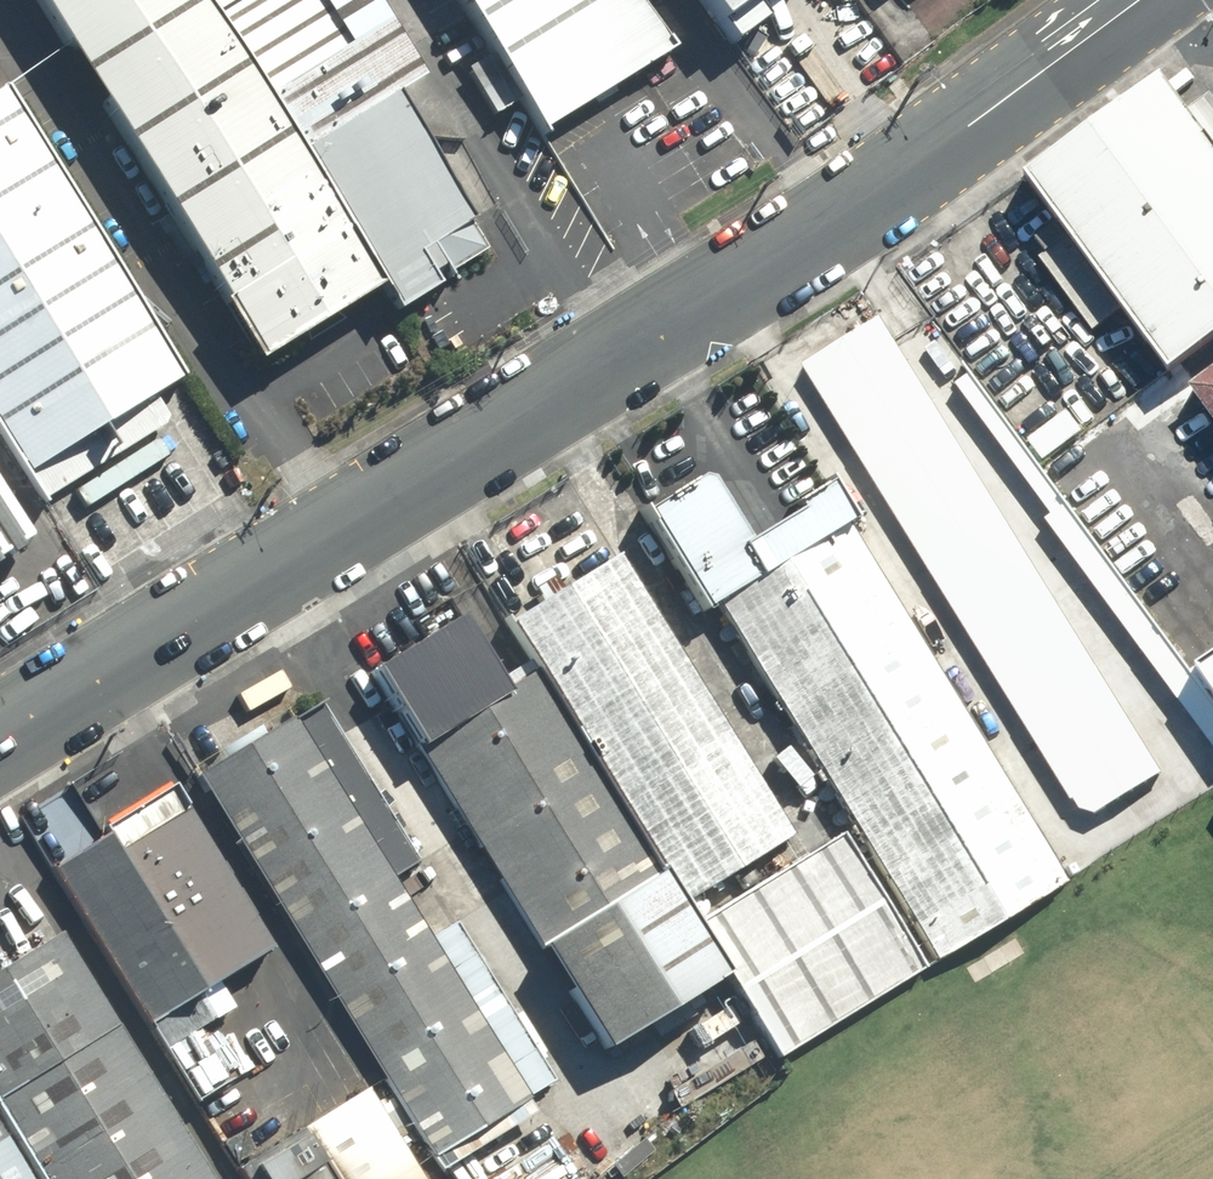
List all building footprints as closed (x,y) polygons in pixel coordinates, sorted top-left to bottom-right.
[(372,296),(190,0),(28,0),(254,368),(372,296)] [(372,296),(385,317),(432,289),(419,267),(469,237),(384,98),(414,80),(365,0),(190,0),(372,296)] [(533,132),(667,51),(630,0),(450,0),(533,132)] [(738,0),(674,0),(697,31),(738,0)] [(1027,180),(1166,377),(1212,344),(1212,163),(1160,87),(1027,180)] [(0,95),(0,439),(24,479),(176,388),(0,95)] [(1090,820),(1155,777),(878,321),(800,371),(1070,810),(1090,820)] [(1187,385),(1212,420),(1212,367),(1187,385)] [(0,439),(0,565),(56,532),(24,479),(0,439)] [(711,607),(753,581),(734,550),(692,481),(634,516),(696,616),(711,607)] [(753,581),(845,526),(826,494),(734,550),(753,581)] [(929,963),(1068,882),(845,526),(753,581),(711,607),(929,963)] [(613,558),(502,626),(532,674),(673,905),(784,838),(613,558)] [(410,748),(501,692),(456,618),(364,673),(410,748)] [(1186,691),(1194,702),(1212,728),(1212,672),(1186,691)] [(718,978),(673,905),(532,674),(501,692),(410,748),(596,1052),(718,978)] [(313,708),(189,783),(423,1163),(548,1088),(448,925),(429,937),(394,880),(412,869),(313,708)] [(178,791),(47,870),(145,1029),(275,950),(178,791)] [(917,970),(837,839),(690,928),(771,1059),(917,970)] [(0,970),(0,1131),(29,1178),(233,1178),(77,924),(0,970)] [(359,1092),(233,1168),(240,1178),(413,1178),(359,1092)] [(0,1146),(0,1178),(20,1178),(0,1146)]
